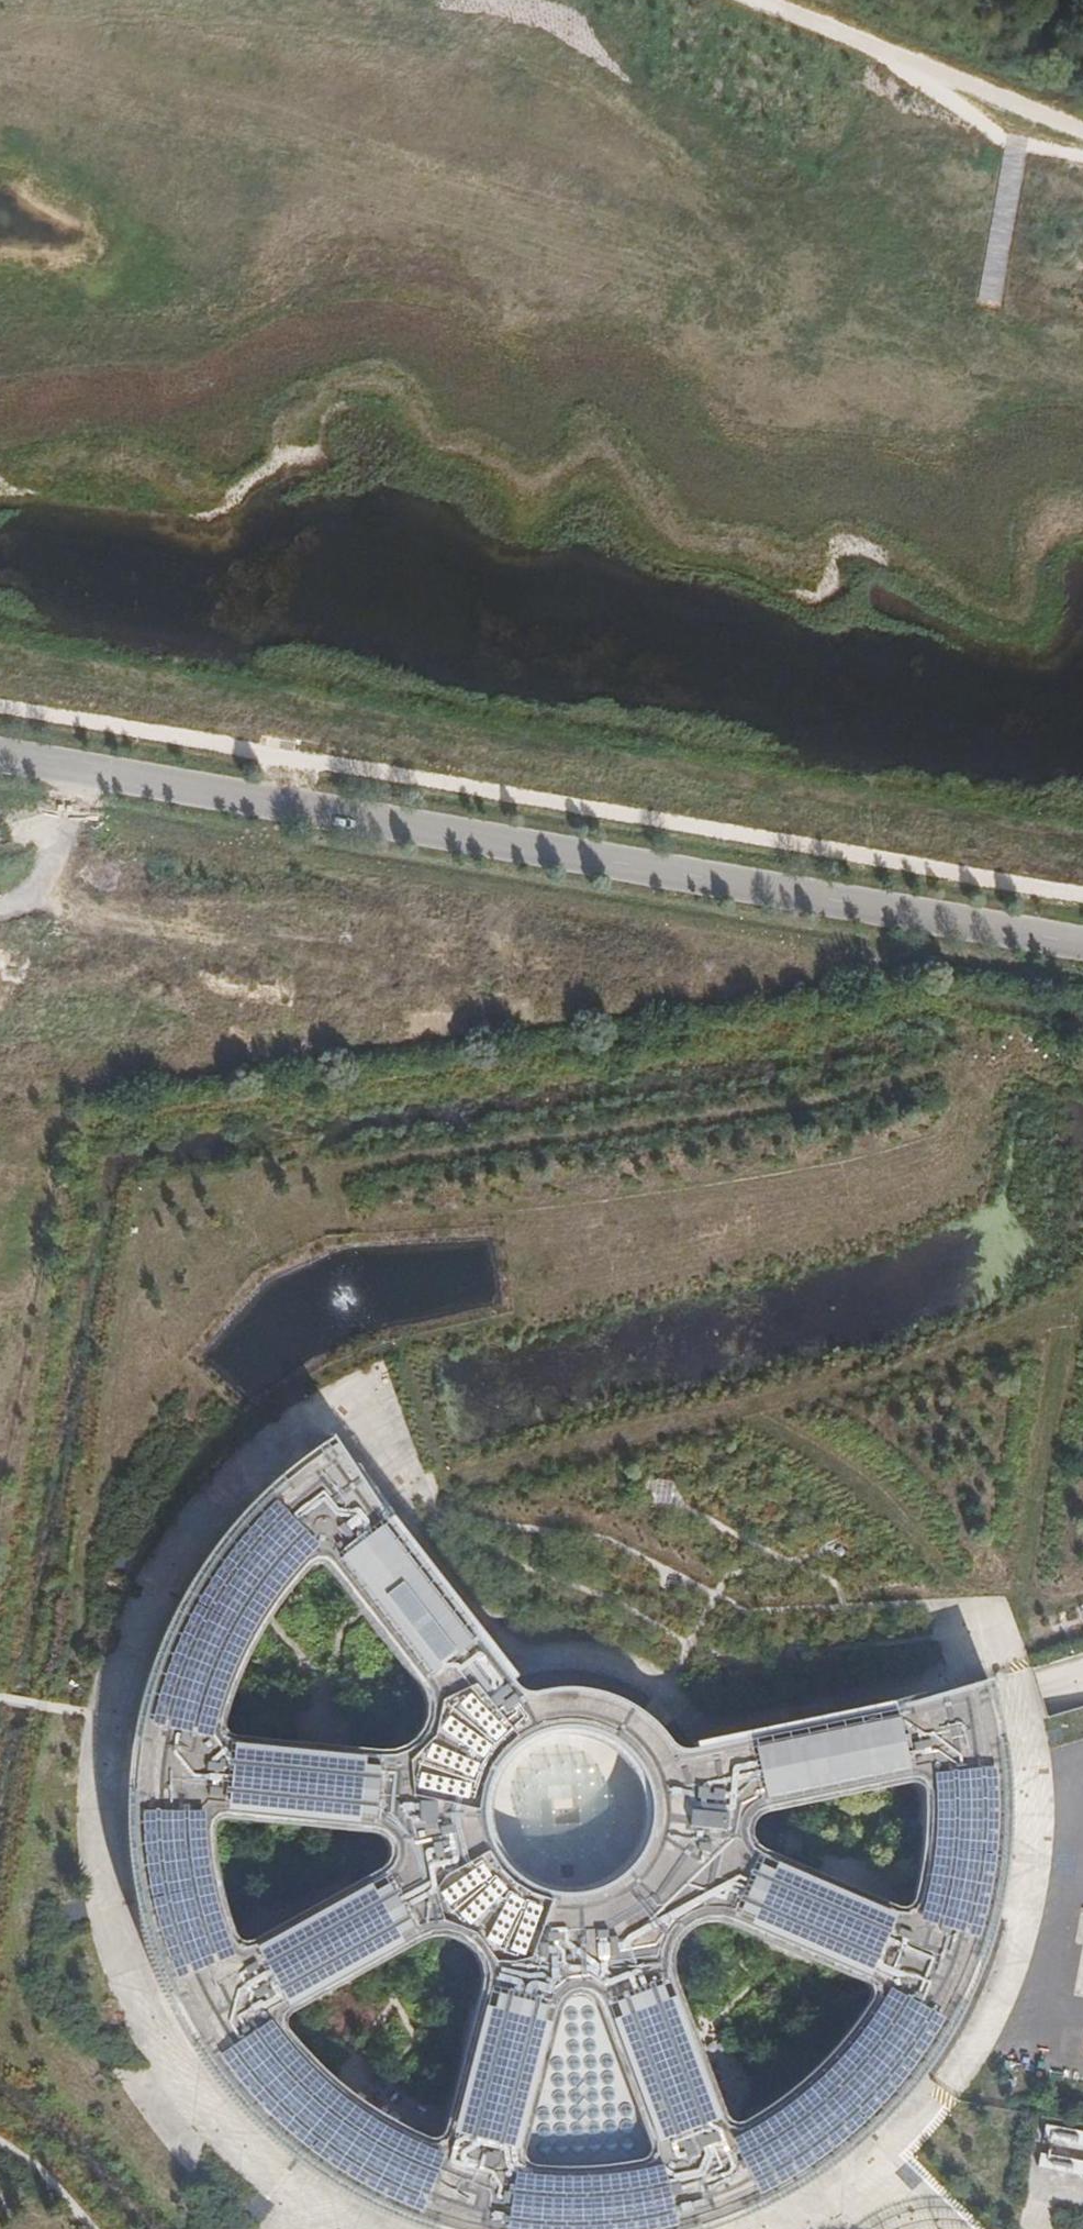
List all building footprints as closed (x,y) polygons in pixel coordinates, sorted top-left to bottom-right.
[(202,2055),(268,2133),(351,2194),(434,2228),(702,2228),(749,2215),(838,2163),(913,2092),(969,2006),(1003,1909),(1015,1807),(996,1684),(684,1751),(659,1725),(639,1704),(607,1689),(572,1683),(519,1692),(337,1434),(265,1489),(199,1568),(153,1660),(142,1707),(130,1760),(135,1813),(132,1869),(150,1953),(155,1963),(202,2055)]
